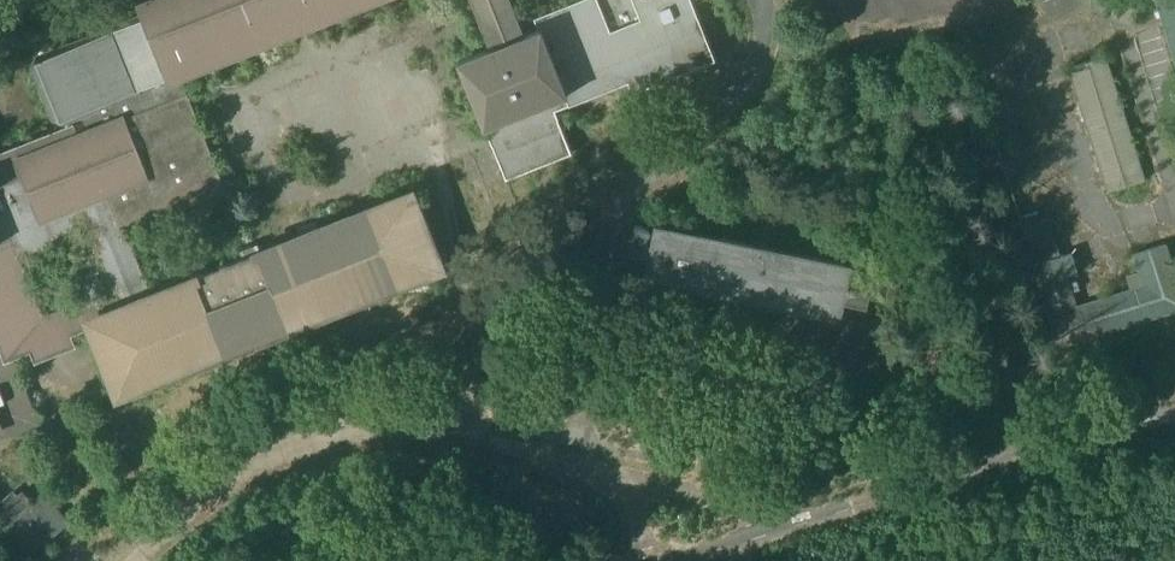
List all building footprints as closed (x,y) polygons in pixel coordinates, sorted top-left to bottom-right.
[(144,15),(41,55),(37,64),(56,113),(65,117),(71,114),(74,121),(0,150),(0,171),(22,163),(20,158),(121,118),(135,152),(170,138),(189,186),(117,214),(123,231),(226,190),(182,77),(376,0),(138,0),(144,15)] [(536,15),(521,21),(512,0),(492,0),(533,106),(549,99),(553,110),(571,103),(536,15)] [(536,15),(571,103),(617,85),(622,96),(715,59),(692,0),(575,0),(536,15)] [(1174,55),(1174,0),(1158,0),(1174,55)] [(1144,181),(1106,56),(1069,68),(1108,192),(1144,181)] [(257,253),(257,252),(195,277),(195,278),(148,296),(123,231),(117,214),(189,186),(170,138),(135,152),(121,118),(20,158),(22,163),(0,171),(0,207),(18,253),(19,253),(88,226),(112,287),(113,291),(118,289),(125,305),(120,307),(88,320),(90,323),(118,394),(441,267),(411,192),(257,253)] [(558,119),(492,145),(506,179),(572,153),(558,119)] [(5,353),(8,352),(9,355),(32,345),(37,357),(71,343),(67,332),(90,323),(88,320),(120,307),(113,291),(112,287),(43,314),(19,253),(18,253),(0,207),(0,339),(5,353)] [(585,214),(560,209),(559,212),(555,211),(554,217),(558,218),(550,259),(575,264),(585,214)] [(1048,219),(1021,227),(1033,265),(1060,256),(1048,219)] [(848,265),(657,225),(652,247),(650,255),(646,275),(838,315),(841,299),(844,285),(848,265)] [(649,228),(637,226),(631,251),(650,255),(652,247),(646,245),(649,228)] [(1049,315),(1059,346),(1174,309),(1174,279),(1164,244),(1135,254),(1145,285),(1076,307),(1049,315)] [(1060,256),(1033,265),(1040,285),(1066,277),(1078,273),(1071,253),(1060,256)] [(1066,277),(1040,285),(1049,315),(1076,307),(1066,277)] [(868,290),(844,285),(841,299),(866,303),(868,290)] [(0,355),(0,435),(36,421),(9,355),(8,352),(5,353),(0,355)] [(17,495),(13,490),(0,501),(0,517),(31,554),(69,522),(43,491),(31,501),(22,490),(17,495)]
